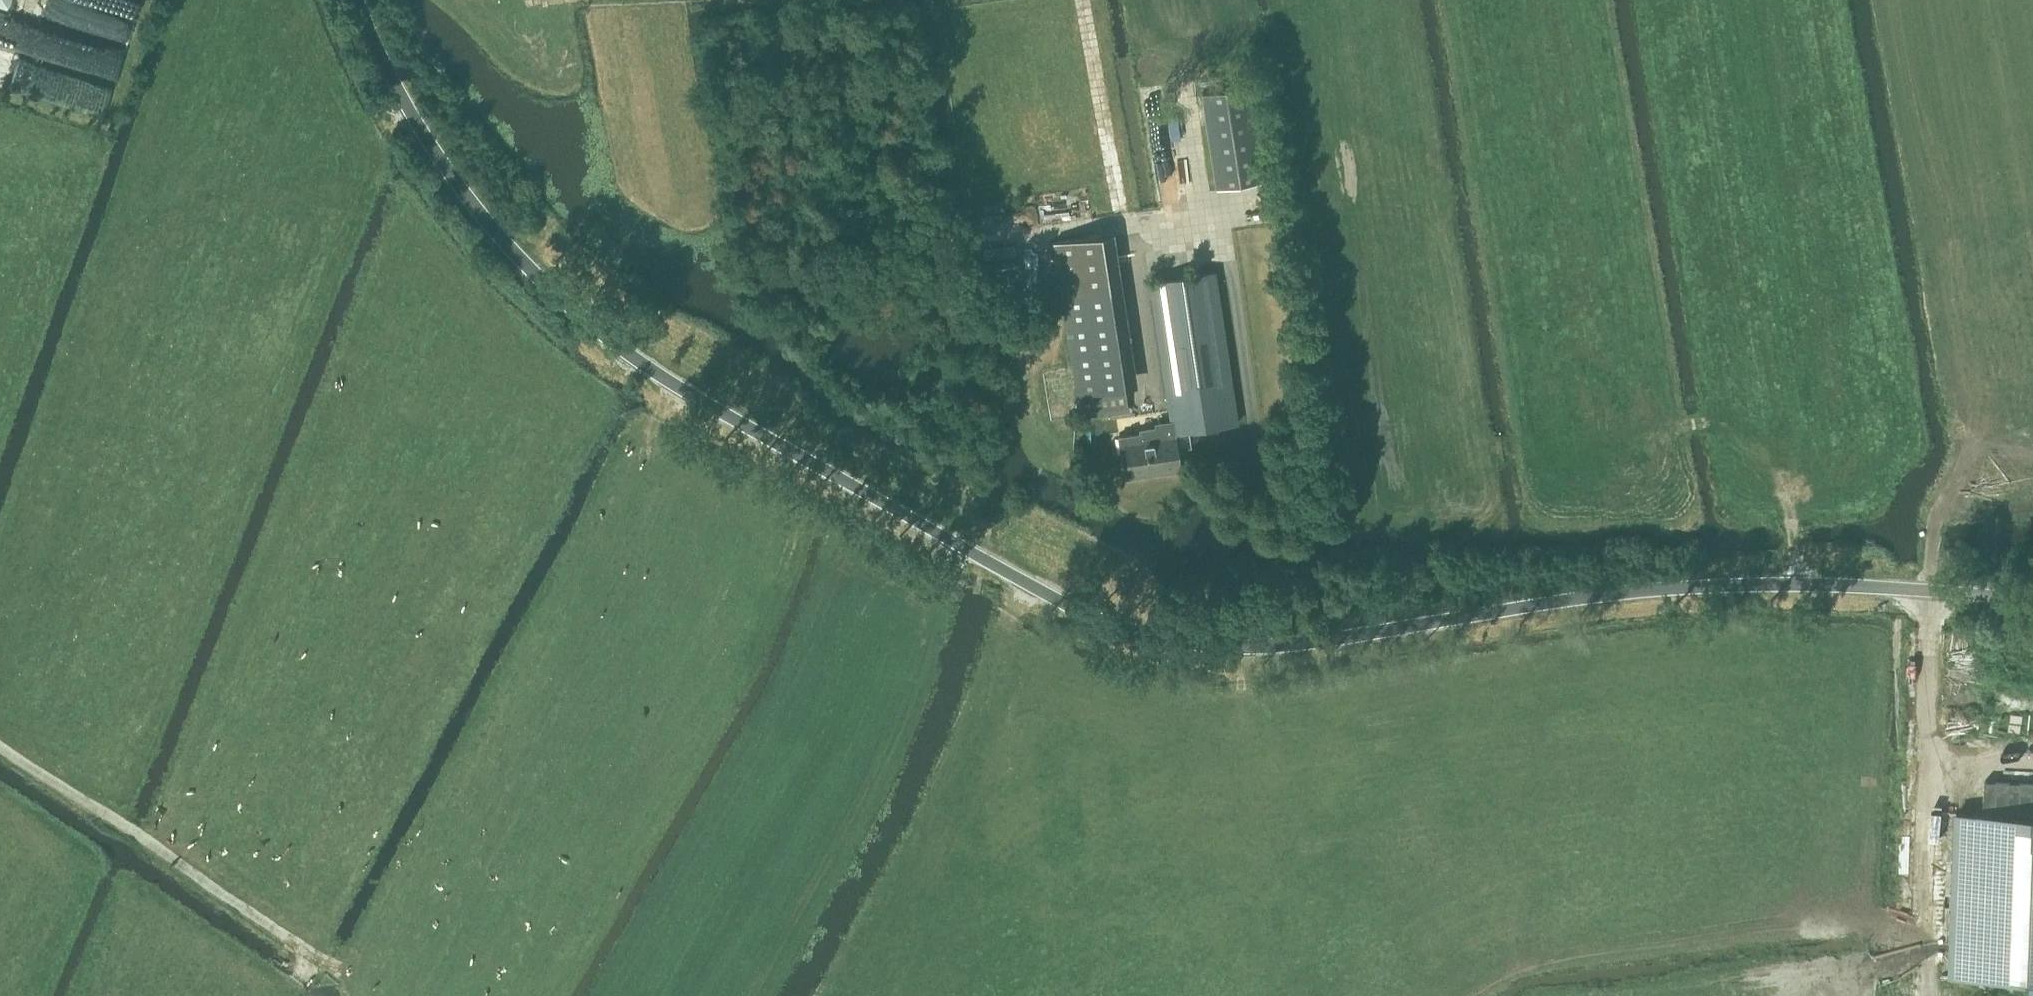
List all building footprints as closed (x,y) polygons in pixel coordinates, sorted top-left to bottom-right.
[(1216,188),(1264,181),(1250,85),(1202,93),(1216,188)] [(1115,231),(1053,242),(1077,394),(1079,393),(1083,418),(1129,412),(1126,387),(1139,385),(1115,231)] [(1172,434),(1176,433),(1239,424),(1216,271),(1149,281),(1170,420),(1172,434)] [(1140,432),(1118,436),(1120,453),(1126,453),(1129,477),(1181,469),(1176,433),(1172,434),(1170,420),(1156,422),(1156,426),(1140,428),(1140,432)] [(1951,976),(2032,979),(2032,783),(1985,781),(1984,813),(1957,812),(1951,976)]
